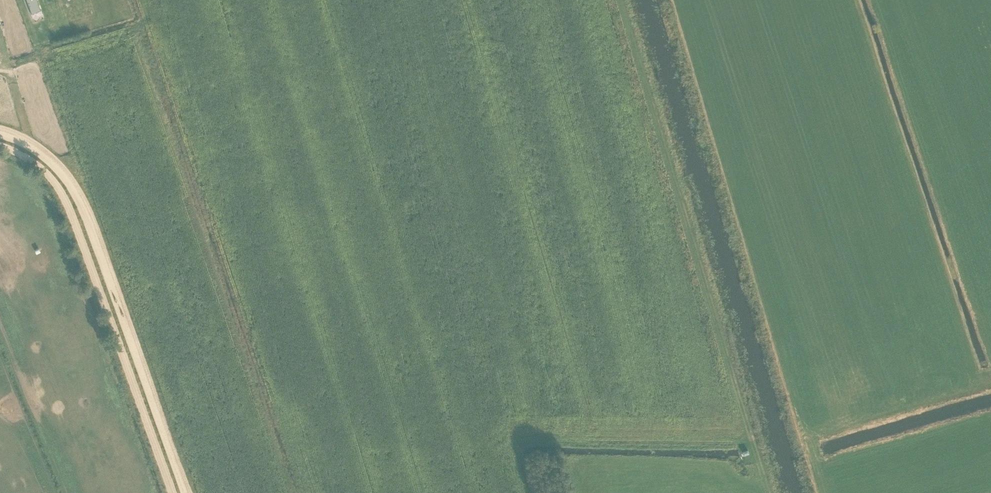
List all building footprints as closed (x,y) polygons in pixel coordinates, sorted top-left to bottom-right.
[(32,14),(41,11),(37,0),(27,0),(32,14)]
